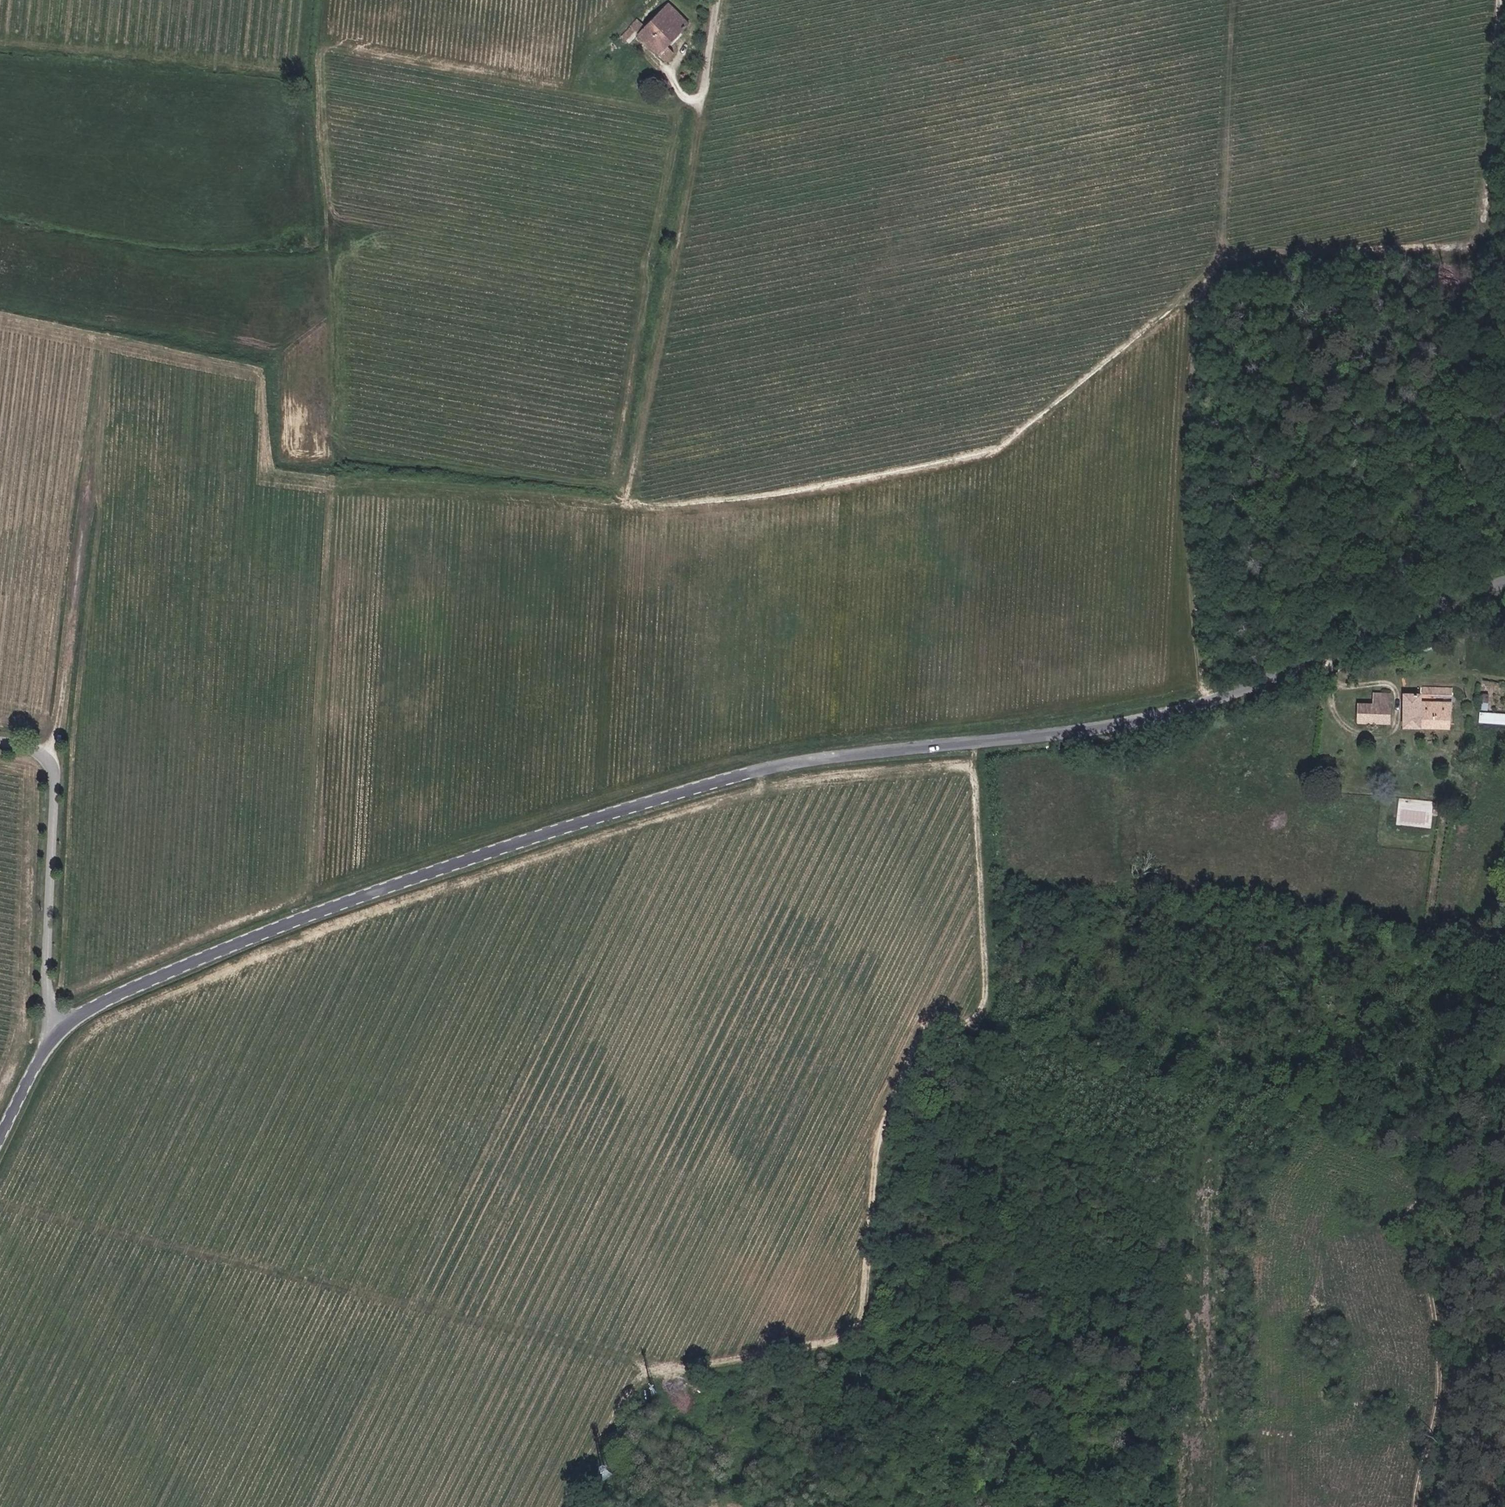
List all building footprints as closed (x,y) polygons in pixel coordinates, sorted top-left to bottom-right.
[(680,8),(649,33),(642,39),(667,67),(676,60),(669,51),(696,28),(680,8)] [(642,39),(649,33),(643,26),(636,32),(640,36),(642,39)] [(629,45),(640,36),(636,32),(625,41),(629,45)] [(1431,692),(1446,692),(1446,684),(1431,684),(1431,692)] [(1392,702),(1392,692),(1392,690),(1377,690),(1377,702),(1392,702)] [(1454,698),(1422,698),(1407,698),(1407,725),(1454,725),(1454,698)] [(1362,719),(1391,720),(1392,702),(1377,702),(1362,701),(1362,719)] [(1479,721),(1504,723),(1504,712),(1480,710),(1479,721)]
